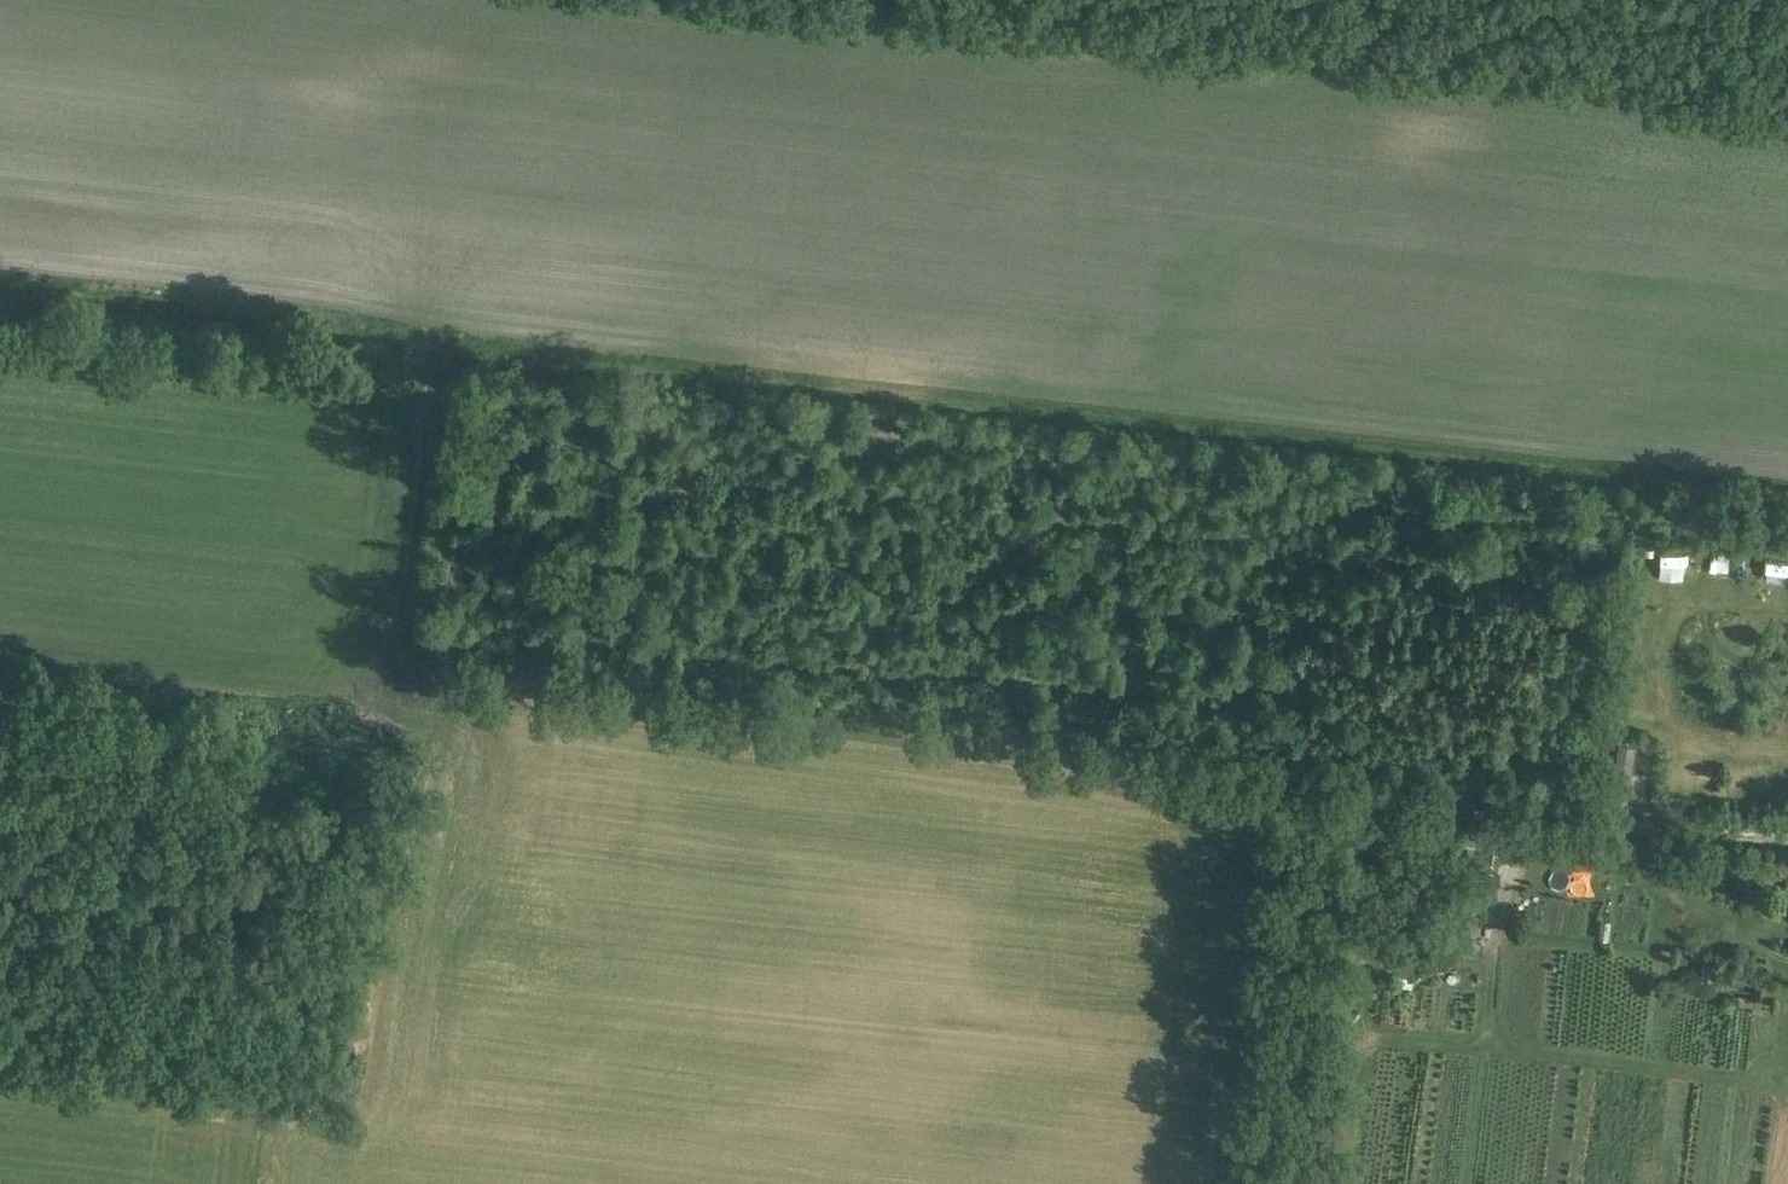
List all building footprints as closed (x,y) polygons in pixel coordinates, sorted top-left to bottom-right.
[(1495,896),(1501,846),(1493,845),(1494,835),(1470,832),(1464,883),(1450,881),(1446,911),(1473,914),(1476,893),(1495,896)] [(1707,959),(1704,973),(1715,974),(1717,961),(1707,959)]
